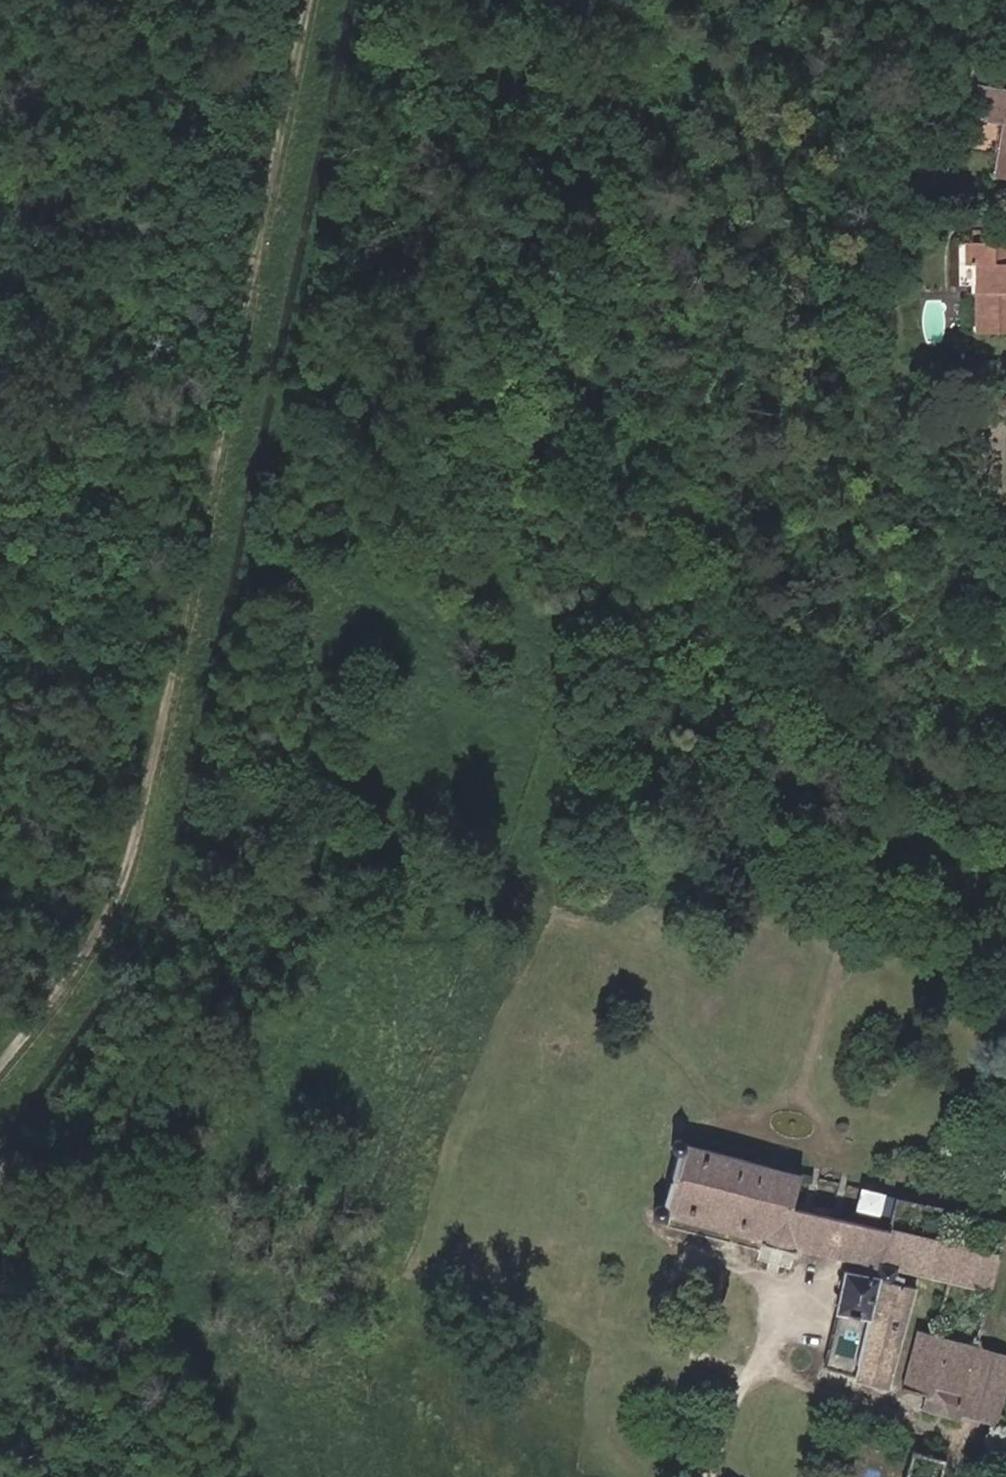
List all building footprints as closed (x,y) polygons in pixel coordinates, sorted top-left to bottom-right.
[(991,156),(987,181),(1005,183),(1005,96),(968,91),(965,123),(995,128),(991,156)] [(961,151),(991,156),(995,128),(965,123),(961,151)] [(958,240),(960,281),(977,282),(978,329),(1005,329),(1005,240),(958,240)] [(970,1358),(1004,1226),(865,1191),(861,1208),(883,1214),(880,1228),(794,1208),(802,1175),(693,1148),(691,1140),(684,1135),(679,1136),(675,1141),(675,1150),(680,1154),(667,1203),(661,1205),(658,1208),(658,1218),(662,1222),(668,1223),(675,1217),(759,1239),(757,1244),(791,1254),(793,1248),(860,1267),(858,1277),(846,1273),(822,1372),(887,1391),(911,1293),(895,1290),(897,1282),(885,1278),(886,1271),(951,1287),(938,1337),(920,1333),(903,1395),(930,1404),(928,1410),(955,1417),(970,1358)] [(955,1417),(994,1429),(1005,1385),(1005,1368),(970,1358),(955,1417)]
